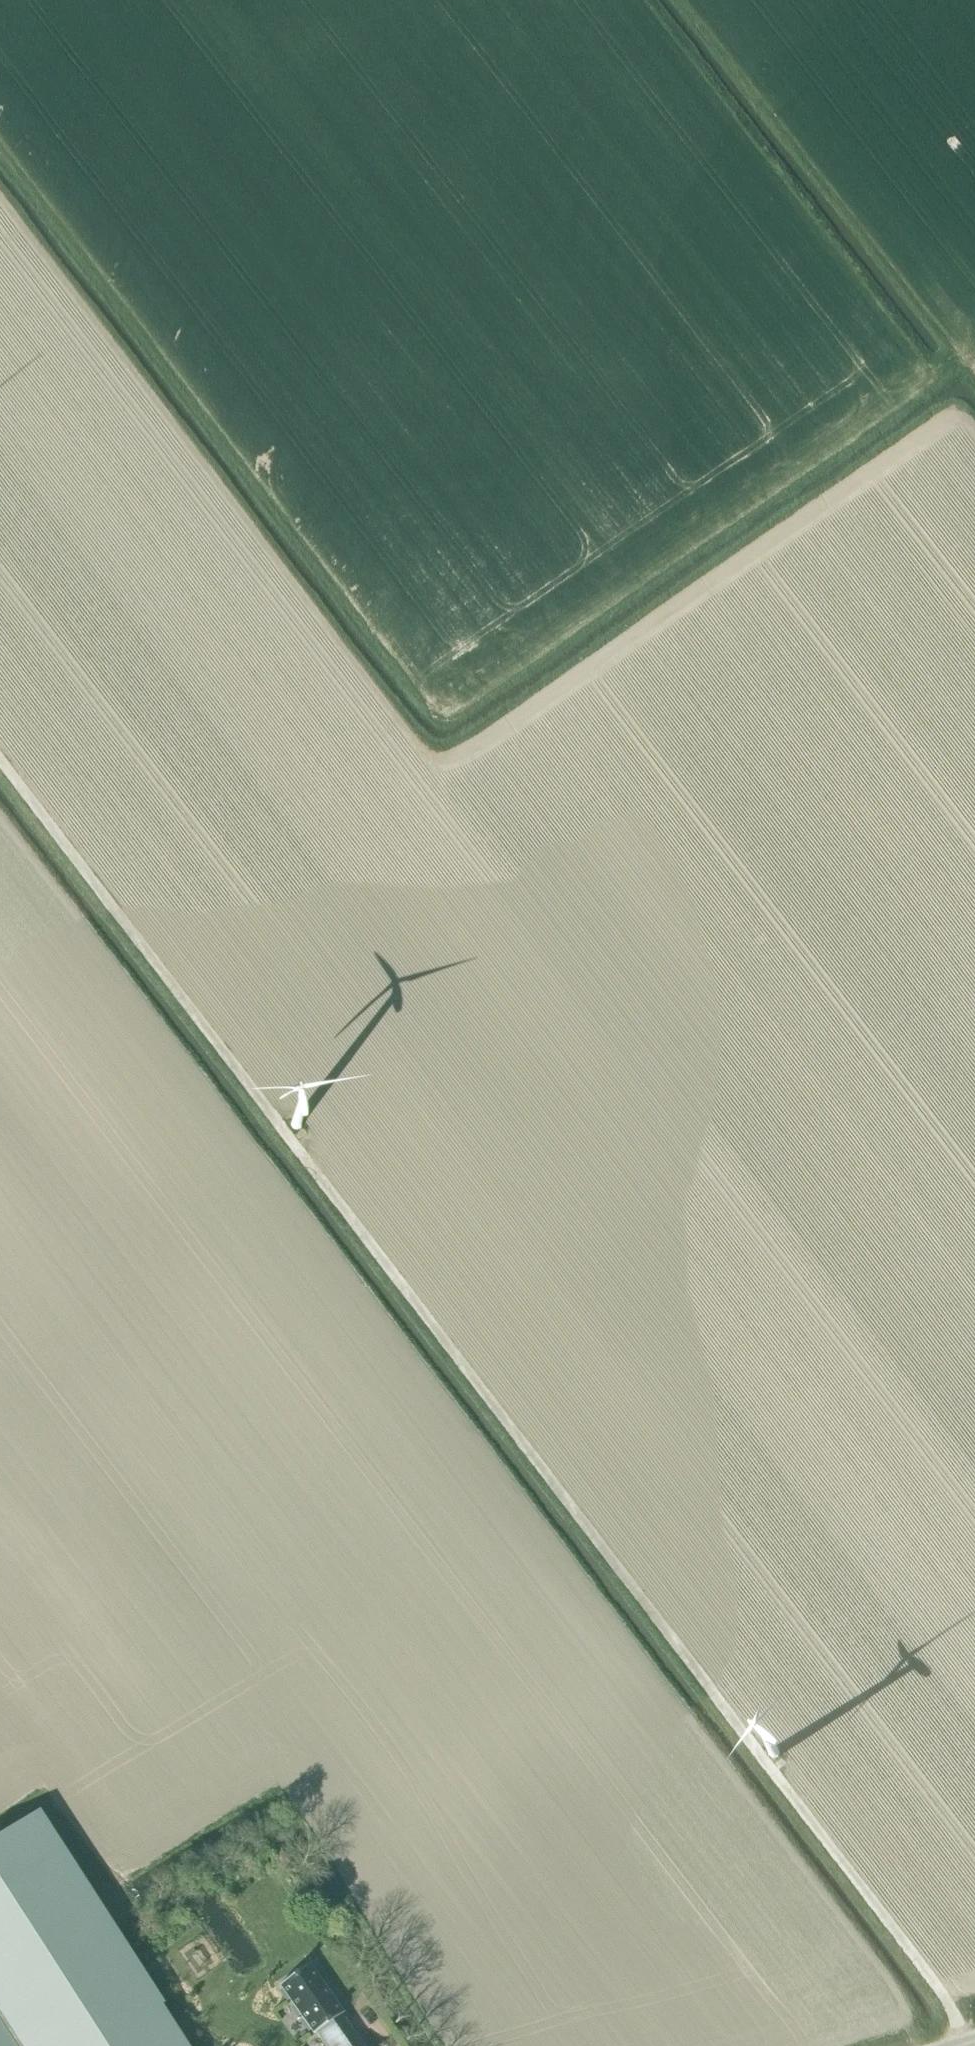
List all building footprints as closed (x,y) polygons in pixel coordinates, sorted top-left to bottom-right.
[(161,2007),(37,1813),(0,1837),(0,2045),(186,2045),(161,2007)] [(341,2018),(341,2017),(309,1969),(282,1988),(323,2045),(360,2045),(341,2018)]
